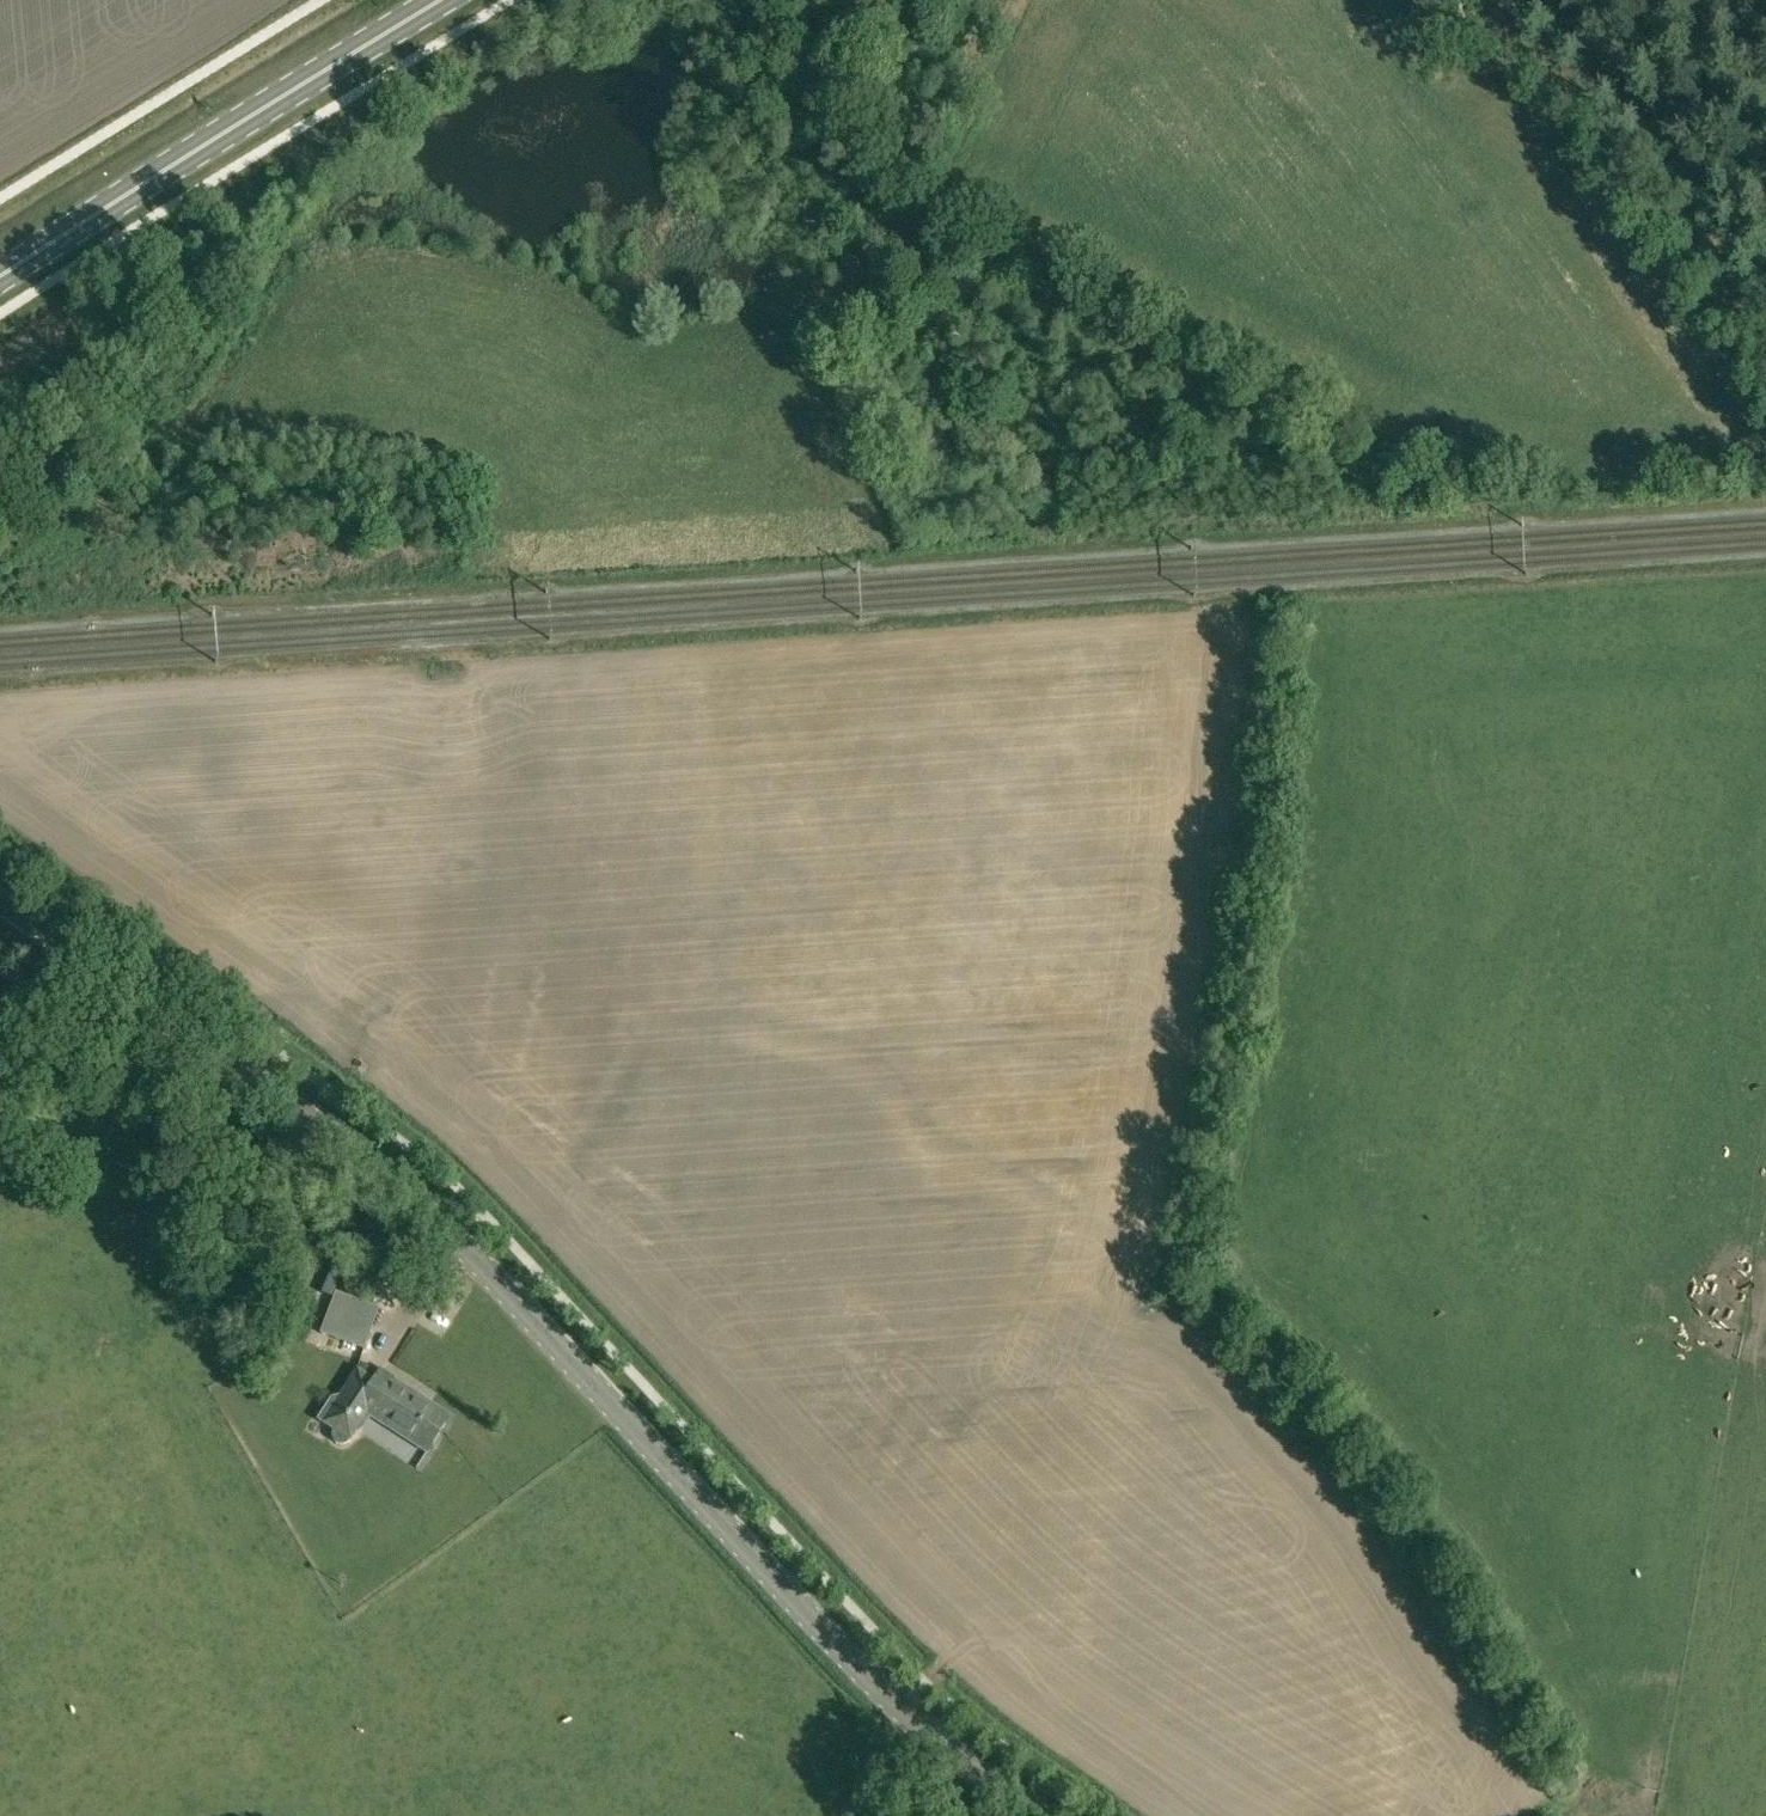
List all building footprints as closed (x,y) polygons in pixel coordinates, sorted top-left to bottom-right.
[(379,1308),(336,1290),(321,1331),(365,1350),(379,1308)] [(450,1417),(427,1402),(380,1372),(374,1380),(357,1369),(340,1396),(332,1397),(317,1420),(333,1430),(332,1437),(335,1441),(340,1445),(347,1443),(350,1441),(356,1433),(362,1432),(372,1417),(427,1453),(450,1417)]
